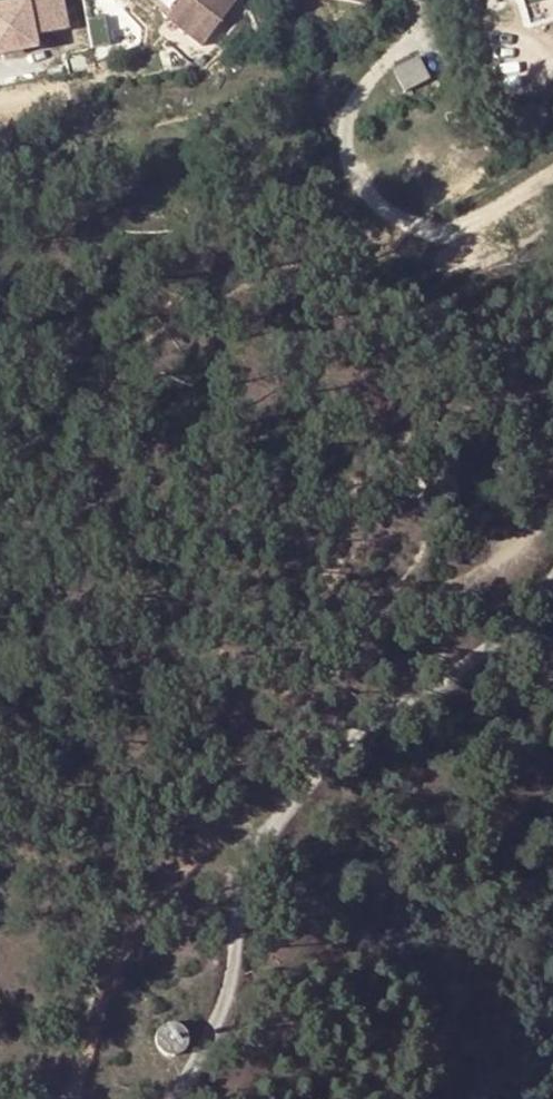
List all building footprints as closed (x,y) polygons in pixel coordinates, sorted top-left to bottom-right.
[(66,26),(61,0),(0,0),(0,52),(31,46),(29,33),(66,26)] [(178,18),(219,40),(240,0),(187,0),(178,18)] [(88,53),(71,58),(75,74),(93,70),(88,53)] [(430,79),(418,56),(393,70),(405,92),(430,79)] [(187,1048),(189,1043),(190,1037),(188,1032),(185,1027),(181,1024),(175,1022),(170,1022),(165,1024),(160,1027),(157,1032),(156,1037),(156,1043),(158,1048),(162,1052),(167,1055),(172,1056),(178,1055),(183,1052),(187,1048)]
